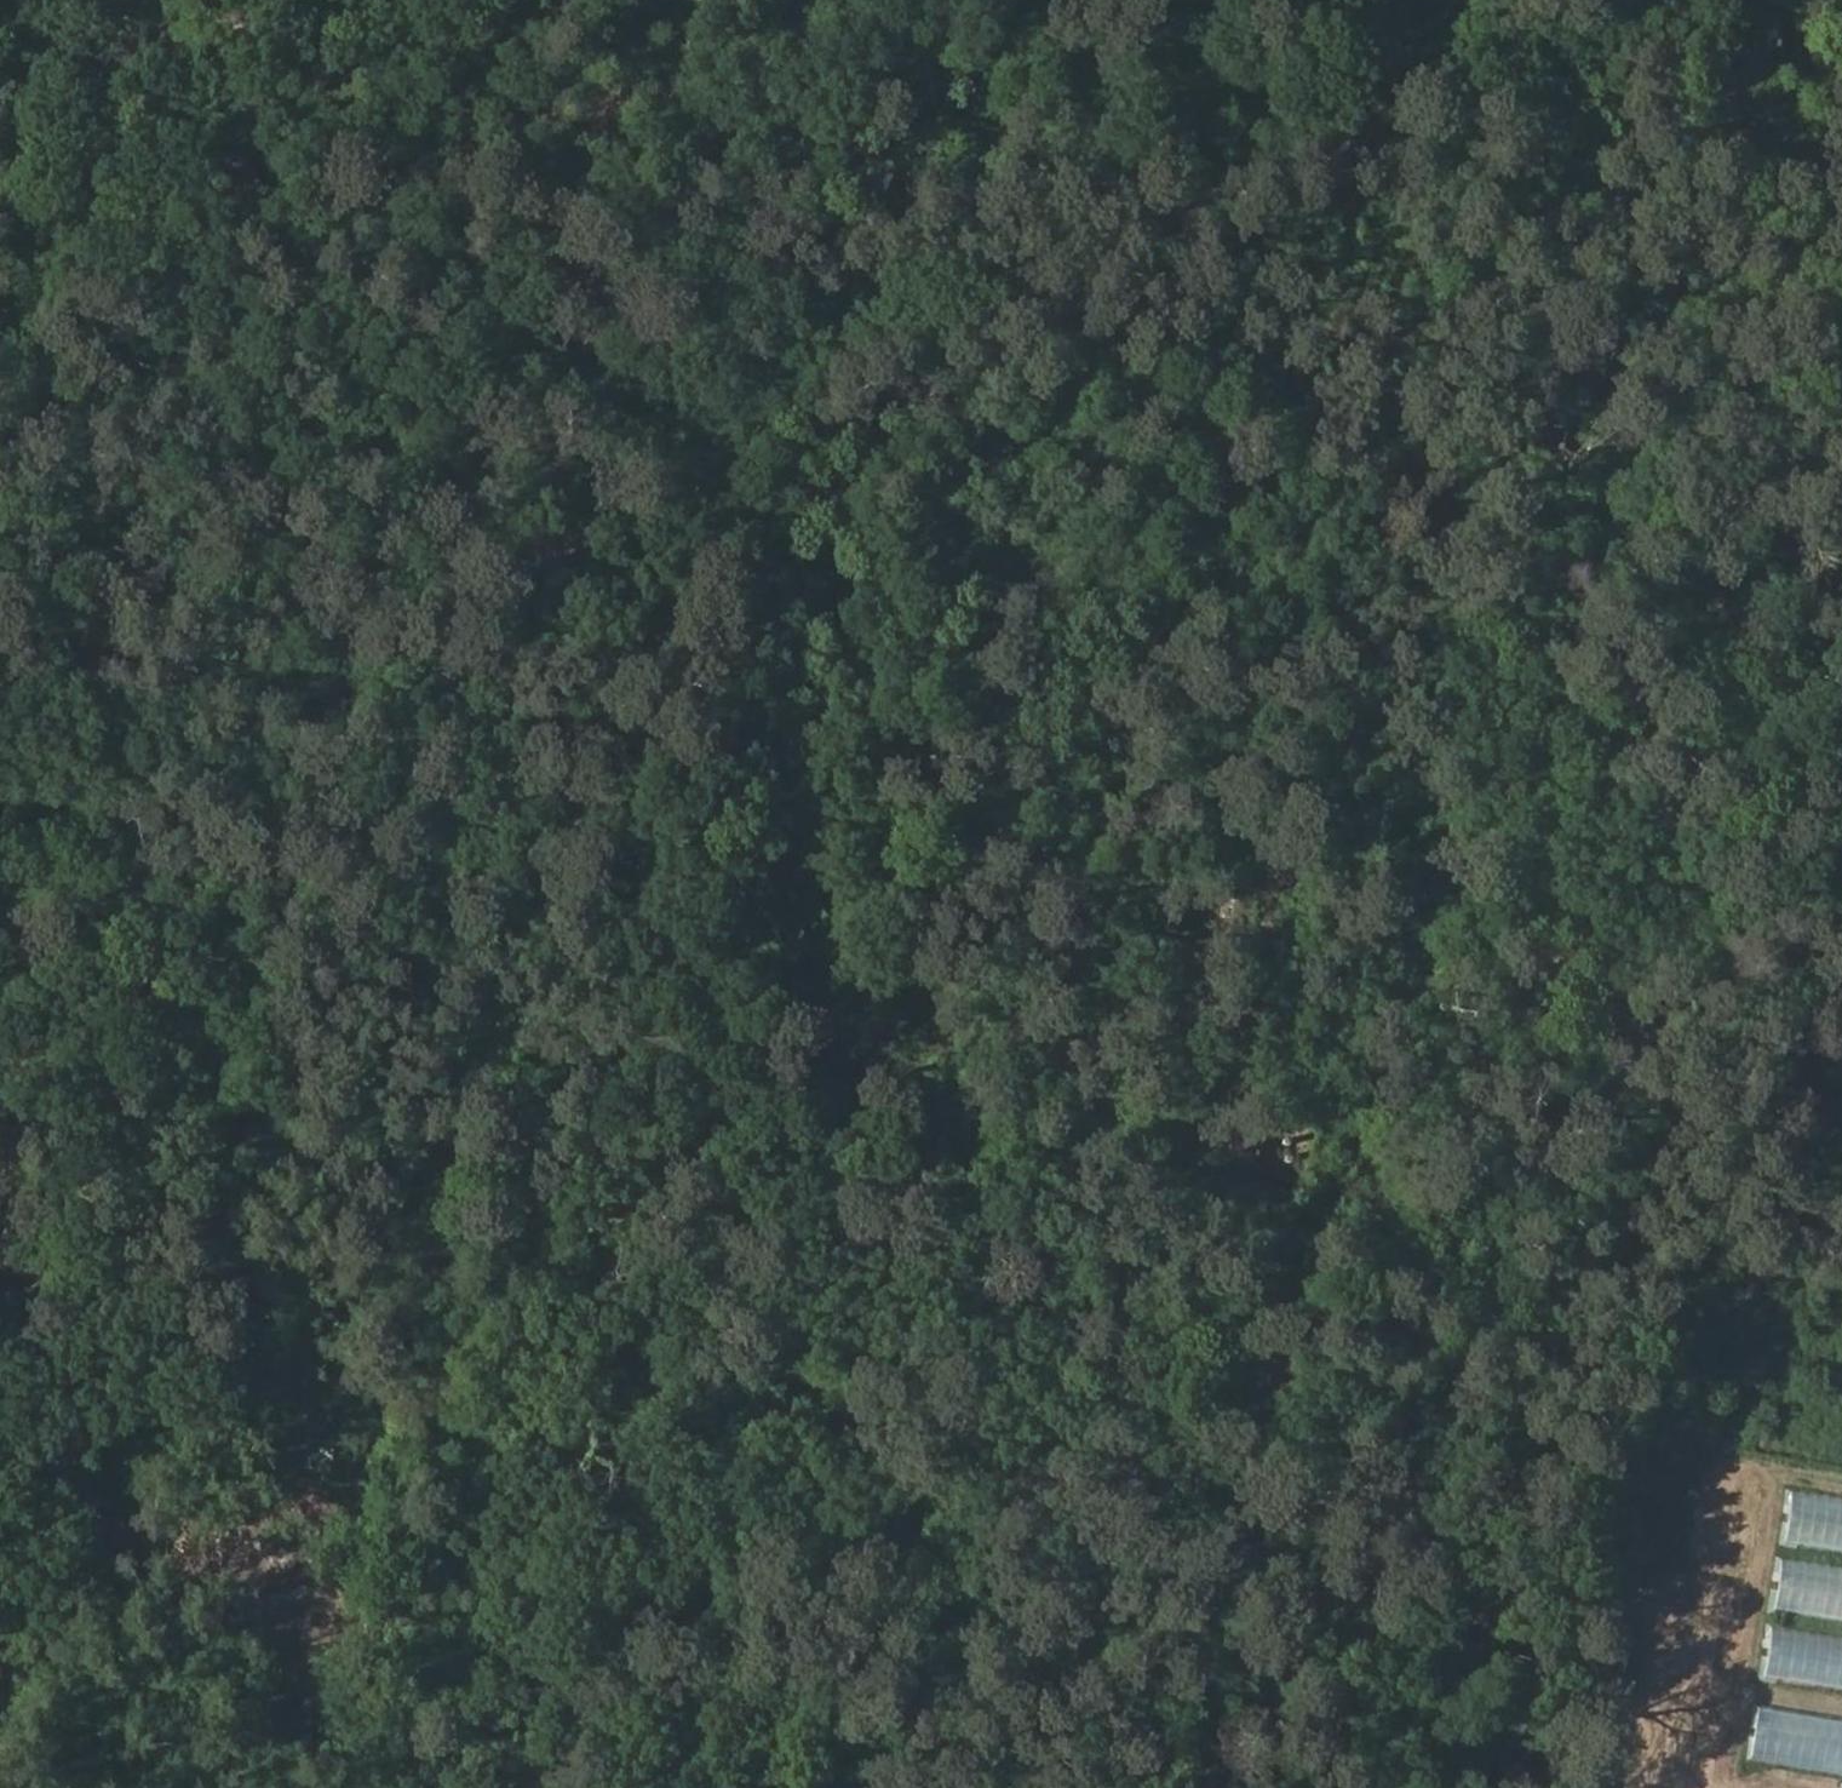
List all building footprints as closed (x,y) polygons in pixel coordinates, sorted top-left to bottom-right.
[(1789,1491),(1782,1541),(1841,1550),(1841,1499),(1789,1491)] [(1841,1624),(1841,1567),(1775,1556),(1766,1611),(1841,1624)] [(1768,1625),(1760,1678),(1841,1691),(1841,1637),(1768,1625)] [(1747,1763),(1841,1776),(1841,1718),(1754,1706),(1747,1763)]
